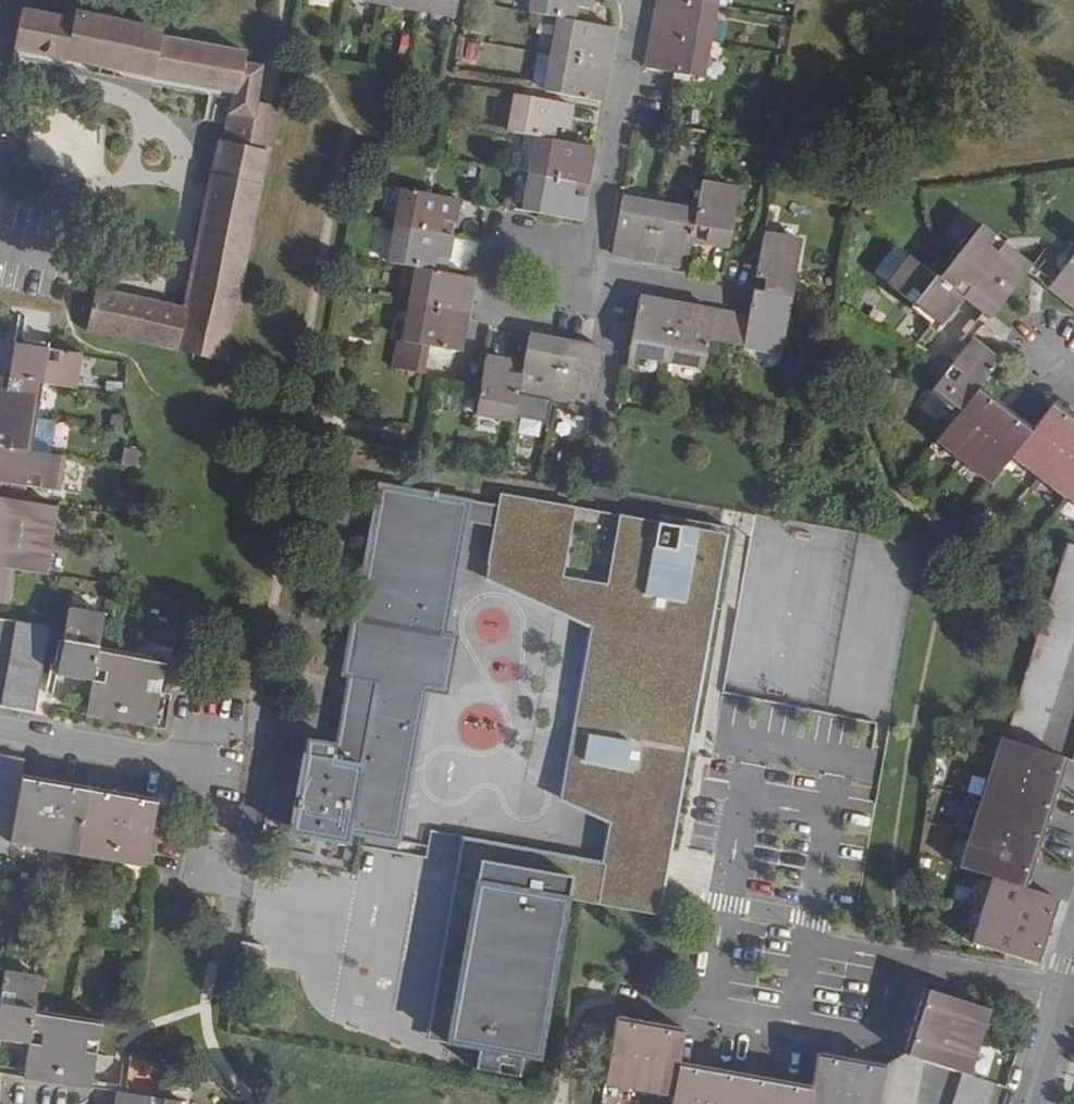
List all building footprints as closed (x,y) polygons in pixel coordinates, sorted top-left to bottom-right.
[(452,17),(456,17),(459,0),(364,0),(452,17)] [(589,10),(591,0),(533,0),(530,13),(558,18),(551,55),(545,90),(545,92),(602,102),(615,28),(587,23),(575,20),(577,8),(589,10)] [(647,68),(703,78),(716,4),(716,0),(659,0),(647,68)] [(587,23),(589,10),(577,8),(575,20),(587,23)] [(185,309),(94,293),(87,332),(226,359),(269,151),(247,147),(263,67),(243,63),(246,53),(161,36),(162,29),(76,12),(74,19),(24,9),(15,50),(235,93),(233,101),(226,142),(219,141),(185,309)] [(235,93),(15,50),(14,58),(233,101),(235,93)] [(545,90),(551,55),(539,52),(532,87),(545,90)] [(575,182),(587,185),(593,147),(554,139),(556,127),(568,129),(572,106),(516,95),(509,131),(524,134),(538,137),(531,174),(526,202),(524,211),(580,222),(584,199),(571,196),(575,182)] [(538,137),(524,134),(517,171),(521,173),(531,174),(538,137)] [(516,200),(526,202),(531,174),(521,173),(516,200)] [(584,199),(587,185),(575,182),(571,196),(584,199)] [(708,230),(706,242),(729,247),(740,189),(702,182),(697,211),(623,198),(613,253),(635,258),(638,244),(651,246),(663,249),(661,263),(687,267),(692,239),(694,228),(708,230)] [(444,221),(456,223),(460,200),(404,189),(390,263),(418,268),(404,341),(400,340),(394,369),(425,375),(431,346),(435,347),(461,351),(470,302),(474,278),(447,273),(449,262),(454,236),(442,233),(444,221)] [(454,236),(456,223),(444,221),(442,233),(454,236)] [(909,255),(887,282),(930,316),(940,324),(962,297),(989,318),(1031,265),(978,222),(935,276),(909,255)] [(692,239),(706,242),(708,230),(694,228),(692,239)] [(749,316),(640,297),(629,353),(702,367),(708,338),(781,351),(802,240),(764,233),(755,278),(766,280),(763,291),(754,289),(749,316)] [(638,244),(635,258),(648,260),(651,246),(638,244)] [(651,246),(648,260),(661,263),(663,249),(651,246)] [(1048,289),(1073,309),(1073,255),(1048,289)] [(593,403),(604,349),(530,335),(525,364),(522,378),(511,376),(514,362),(488,357),(477,414),(514,420),(520,392),(570,401),(567,415),(590,420),(593,403)] [(973,339),(967,346),(965,349),(951,366),(933,388),(960,411),(936,440),(990,484),(1011,456),(1073,505),(1073,418),(1054,402),(1032,429),(979,387),(992,370),(1000,360),(973,339)] [(81,355),(16,345),(10,379),(0,377),(0,483),(54,492),(61,457),(27,451),(38,383),(75,390),(81,355)] [(522,378),(525,364),(514,362),(511,376),(522,378)] [(304,758),(291,834),(349,844),(352,833),(401,842),(428,693),(449,696),(460,635),(449,634),(474,503),(380,486),(356,617),(352,616),(341,678),(349,679),(338,742),(308,736),(304,758)] [(729,535),(501,495),(486,579),(592,628),(561,800),(610,823),(603,861),(465,837),(429,1040),(447,1044),(539,1060),(568,898),(661,915),(729,535)] [(2,604),(8,569),(46,576),(57,508),(0,499),(0,604),(2,604)] [(971,943),(1036,964),(1057,899),(1024,888),(1066,758),(1039,750),(1073,640),(1073,545),(1068,543),(1060,568),(1008,732),(1006,739),(1001,738),(960,867),(992,878),(971,943)] [(154,729),(162,684),(166,662),(99,650),(105,616),(71,610),(59,675),(93,682),(87,716),(154,729)] [(51,628),(16,623),(2,706),(35,712),(51,628)] [(171,686),(162,684),(154,729),(163,730),(170,689),(171,686)] [(8,855),(11,842),(146,866),(157,801),(22,776),(24,759),(0,754),(0,854),(8,855)] [(243,944),(239,968),(261,972),(266,949),(243,944)] [(0,1008),(0,1039),(30,1044),(24,1078),(92,1088),(100,1031),(102,1022),(35,1012),(40,977),(6,972),(0,1008)] [(604,1085),(672,1096),(670,1103),(914,1103),(922,1060),(962,1072),(952,1103),(988,1103),(995,1084),(969,1075),(989,1009),(925,989),(904,1052),(885,1066),(818,1053),(812,1087),(678,1062),(684,1029),(617,1017),(611,1051),(604,1085)] [(587,1023),(583,1045),(601,1049),(606,1027),(587,1023)] [(118,1093),(116,1103),(185,1103),(124,1094),(118,1093)]
